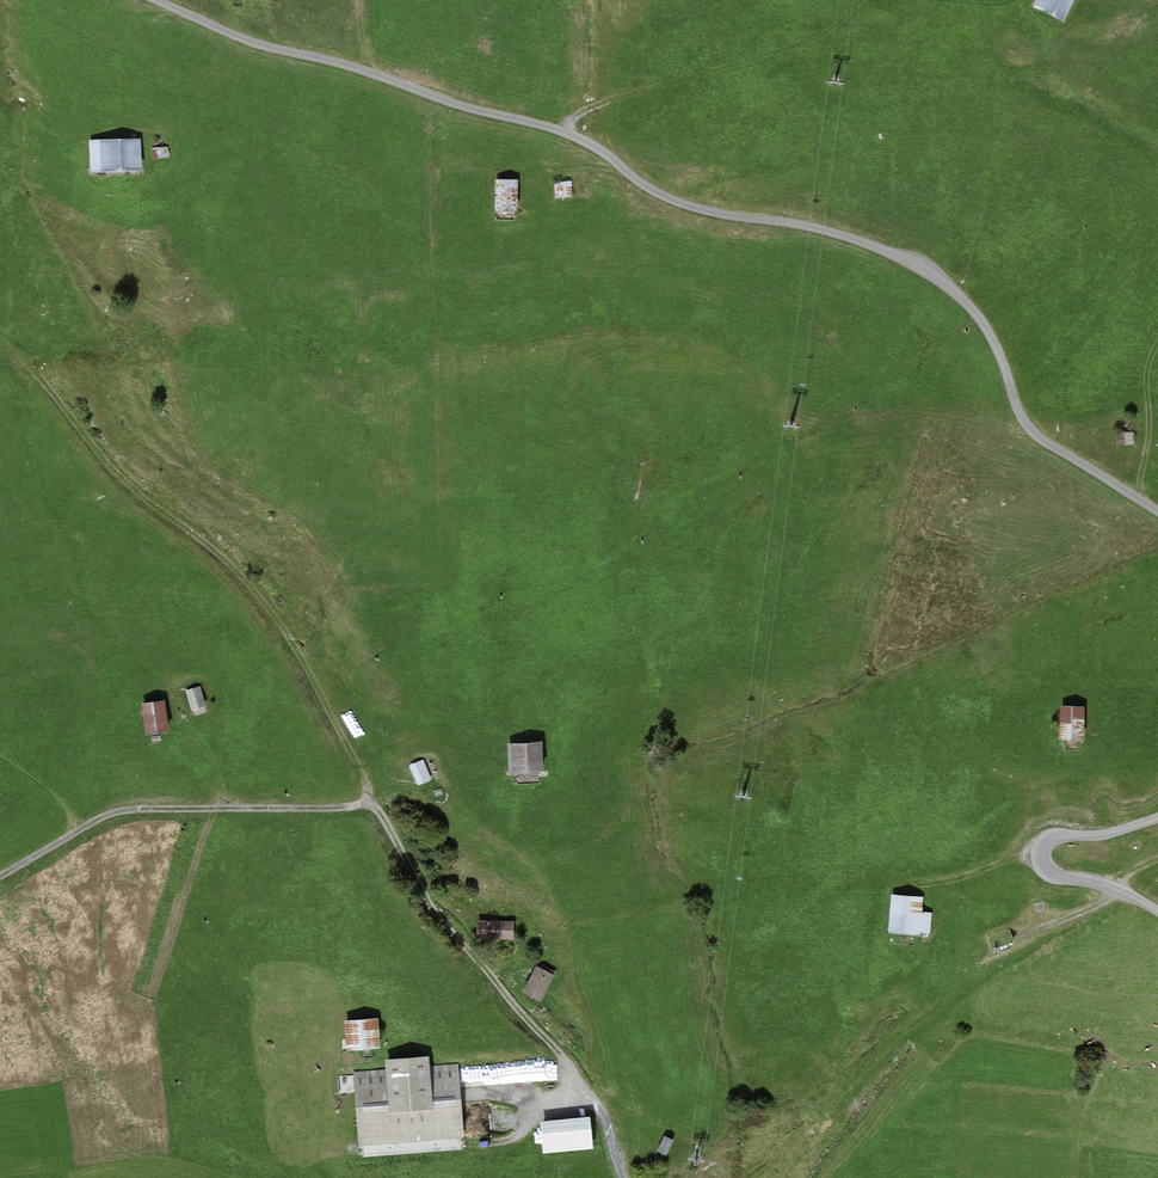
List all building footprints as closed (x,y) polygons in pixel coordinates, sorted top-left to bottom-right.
[(1036,6),(1066,22),(1078,0),(1039,0),(1036,6)] [(141,139),(90,141),(91,175),(142,173),(141,139)] [(521,183),(498,183),(499,214),(521,214),(521,183)] [(573,183),(557,184),(558,200),(574,199),(573,183)] [(203,688),(189,692),(193,708),(207,705),(203,688)] [(167,702),(144,704),(147,735),(170,733),(167,702)] [(1086,707),(1063,706),(1061,737),(1085,738),(1086,707)] [(544,742),(510,743),(511,771),(545,769),(544,742)] [(425,761),(411,766),(419,785),(432,780),(425,761)] [(925,897),(892,895),(890,933),(932,936),(933,914),(924,914),(925,897)] [(515,921),(478,918),(476,936),(513,938),(515,921)] [(539,967),(525,992),(540,1000),(554,976),(539,967)] [(380,1018),(346,1021),(348,1048),(382,1046),(380,1018)] [(389,1069),(359,1071),(364,1142),(466,1135),(461,1062),(433,1064),(432,1056),(389,1059),(389,1069)] [(592,1116),(542,1121),(545,1153),(595,1149),(592,1116)] [(677,1141),(667,1136),(659,1151),(669,1156),(677,1141)]
